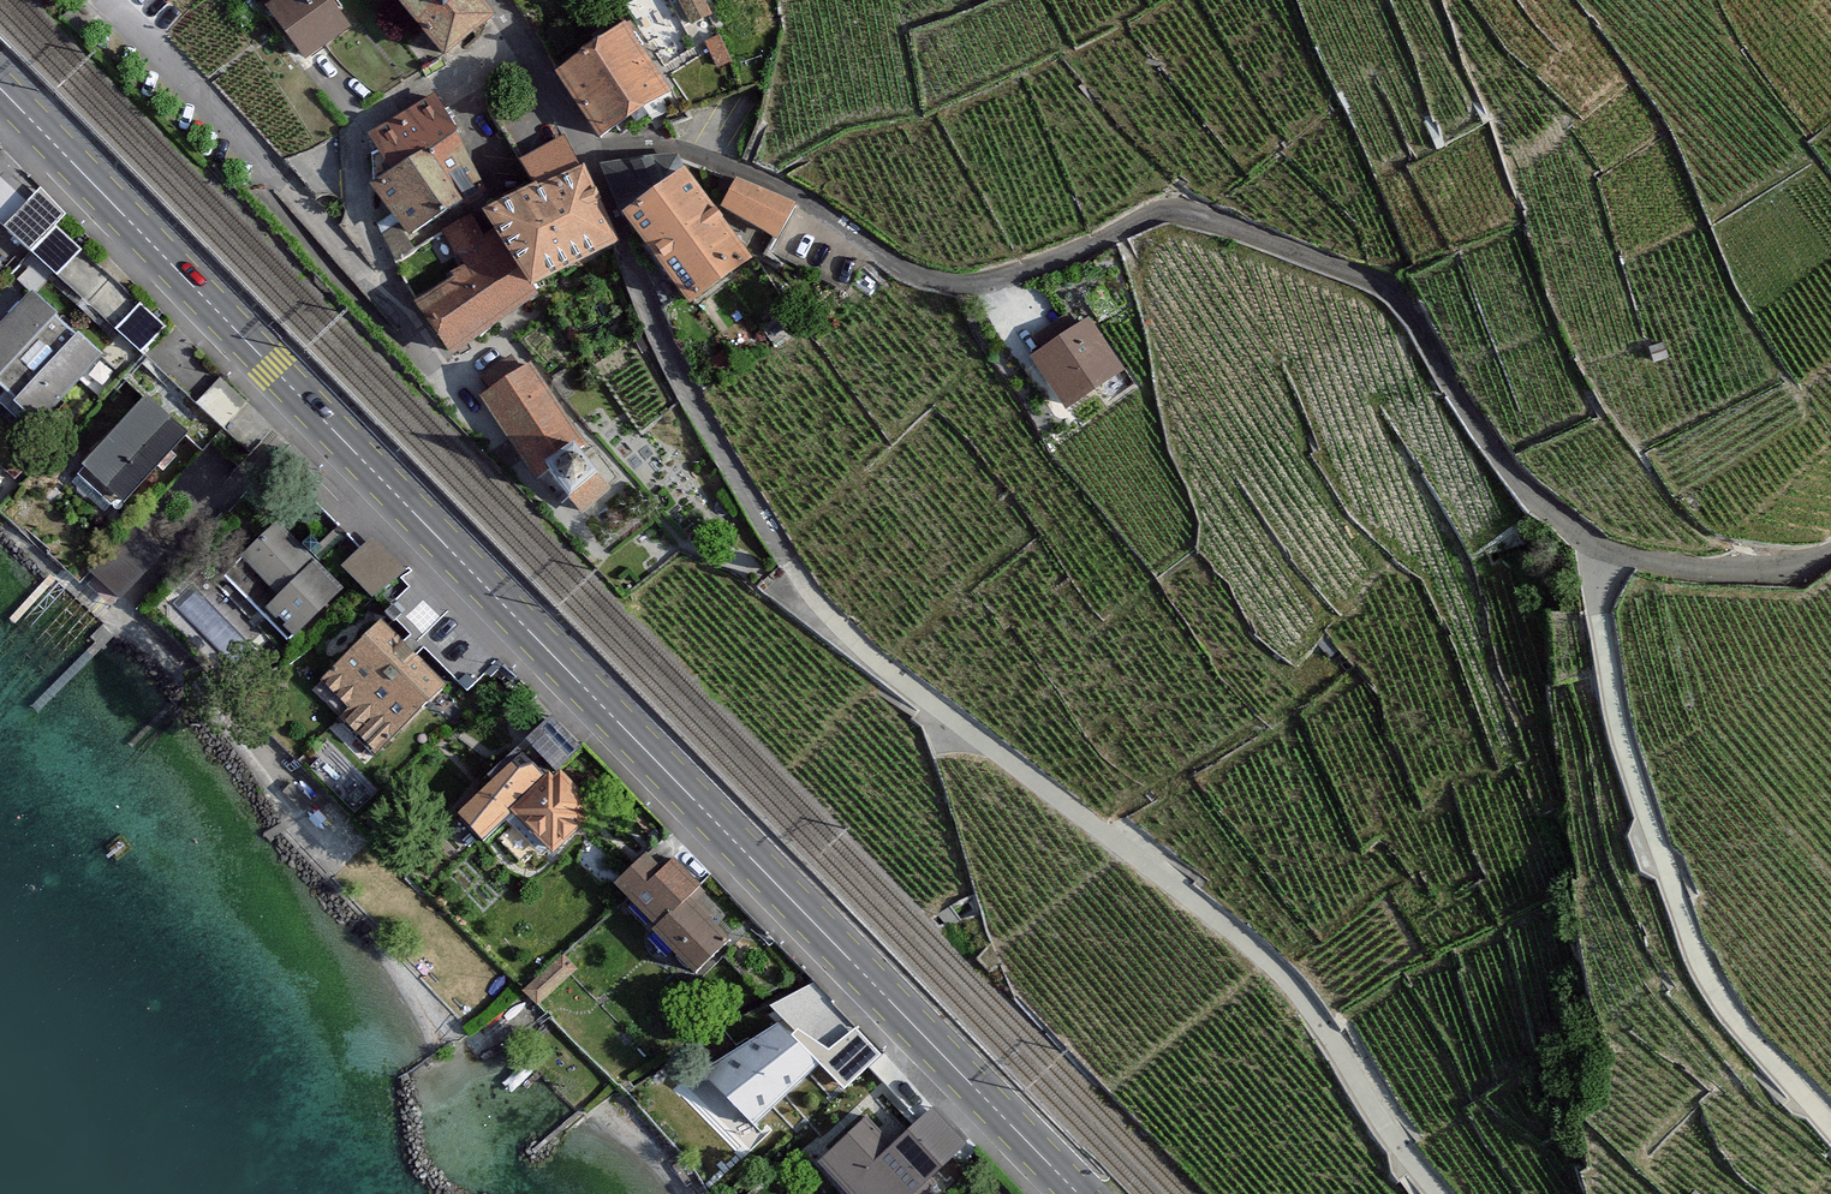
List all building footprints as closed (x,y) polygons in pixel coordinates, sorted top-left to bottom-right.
[(331,0),(290,0),(275,12),(312,61),(354,30),(331,0)] [(453,54),(496,20),(480,0),(410,0),(453,54)] [(702,0),(683,0),(679,2),(690,25),(709,16),(702,0)] [(675,100),(628,35),(564,80),(610,146),(675,100)] [(728,61),(722,38),(709,42),(714,64),(728,61)] [(462,138),(441,104),(383,140),(404,174),(383,187),(407,226),(450,199),(425,160),(462,138)] [(604,241),(561,146),(521,161),(532,188),(481,215),(489,233),(472,246),(460,225),(444,234),(467,275),(421,307),(447,352),(528,292),(524,284),(604,241)] [(678,173),(674,159),(600,165),(622,212),(688,301),(740,261),(678,173)] [(786,202),(736,182),(725,206),(773,234),(786,202)] [(38,191),(5,227),(31,250),(61,219),(38,191)] [(57,227),(34,250),(60,274),(82,250),(57,227)] [(39,297),(0,338),(0,380),(46,423),(105,359),(39,297)] [(140,304),(118,328),(143,352),(166,328),(140,304)] [(1048,350),(1033,362),(1067,406),(1121,364),(1087,320),(1073,331),(1065,321),(1040,340),(1048,350)] [(1647,342),(1653,358),(1666,350),(1662,336),(1647,342)] [(595,486),(569,447),(576,443),(528,371),(486,399),(534,470),(543,465),(569,504),(595,486)] [(221,377),(199,401),(224,425),(247,401),(221,377)] [(147,408),(84,473),(116,505),(180,439),(147,408)] [(343,594),(276,525),(227,572),(295,641),(343,594)] [(117,602),(163,556),(134,528),(89,575),(117,602)] [(438,687),(380,628),(315,692),(373,751),(438,687)] [(512,813),(556,769),(580,747),(552,718),(485,781),(489,785),(457,817),(481,842),(512,813)] [(597,810),(556,769),(512,813),(553,854),(597,810)] [(289,779),(282,787),(303,804),(310,796),(289,779)] [(659,875),(646,860),(621,884),(660,925),(655,930),(693,969),(724,939),(685,899),(697,887),(672,862),(659,875)] [(776,1025),(699,1072),(753,1127),(819,1065),(776,1025)] [(862,1123),(828,1156),(866,1193),(915,1193),(943,1167),(906,1130),(888,1149),(862,1123)]
